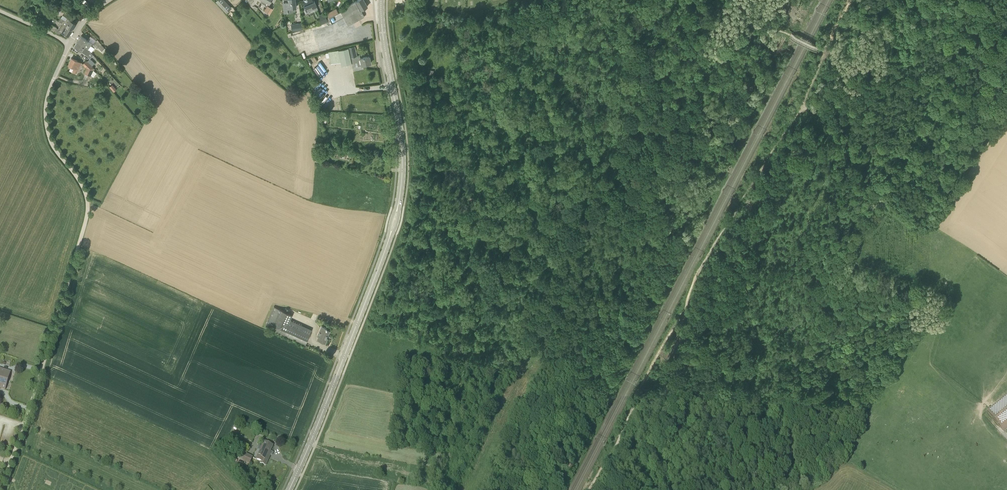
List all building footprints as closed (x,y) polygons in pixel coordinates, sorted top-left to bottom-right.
[(232,8),(224,0),(217,0),(215,2),(226,13),(232,8)] [(273,8),(271,7),(268,5),(269,4),(271,0),(263,0),(261,2),(266,5),(265,6),(266,7),(264,10),(268,13),(270,14),(273,8)] [(288,13),(287,9),(296,8),(295,0),(283,0),(284,13),(288,13)] [(313,0),(303,0),(305,4),(304,5),(306,11),(313,8),(313,9),(316,10),(318,9),(317,7),(314,0),(313,1),(313,0)] [(364,16),(361,10),(368,6),(364,0),(356,0),(346,6),(347,8),(341,11),(335,14),(330,17),(329,16),(328,16),(326,17),(328,22),(327,23),(328,25),(332,23),(343,16),(348,25),(364,16)] [(327,23),(328,22),(324,13),(319,15),(321,19),(320,20),(321,24),(327,23)] [(64,25),(64,24),(72,29),(76,24),(62,15),(58,21),(61,23),(64,25)] [(72,29),(64,24),(64,25),(61,23),(58,29),(56,28),(53,26),(51,29),(60,35),(62,31),(69,35),(72,29)] [(93,44),(96,41),(97,40),(91,36),(88,40),(82,36),(78,41),(85,46),(84,47),(89,51),(90,50),(90,51),(93,46),(91,45),(92,43),(93,44)] [(87,54),(89,51),(84,47),(85,46),(78,41),(75,45),(87,54)] [(93,44),(97,48),(98,47),(102,51),(105,48),(101,44),(100,44),(96,41),(93,44)] [(351,60),(348,48),(333,51),(329,52),(331,64),(336,63),(341,61),(342,65),(351,63),(357,62),(358,66),(371,63),(369,56),(360,58),(356,59),(351,60)] [(79,70),(78,70),(81,62),(78,61),(72,58),(68,65),(70,66),(68,70),(77,74),(79,70)] [(92,66),(87,61),(86,60),(83,64),(87,67),(85,72),(91,75),(94,68),(92,66)] [(306,344),(312,329),(290,319),(292,315),(274,306),(265,326),(306,344)] [(325,342),(327,337),(330,330),(327,329),(327,328),(321,325),(317,335),(318,336),(317,339),(325,342)] [(10,372),(0,369),(0,379),(7,381),(10,372)] [(1006,429),(1006,394),(987,411),(1004,432),(1006,429)] [(266,459),(272,445),(264,441),(256,460),(263,463),(264,459),(266,459)] [(249,463),(252,457),(241,452),(238,459),(249,463)]
